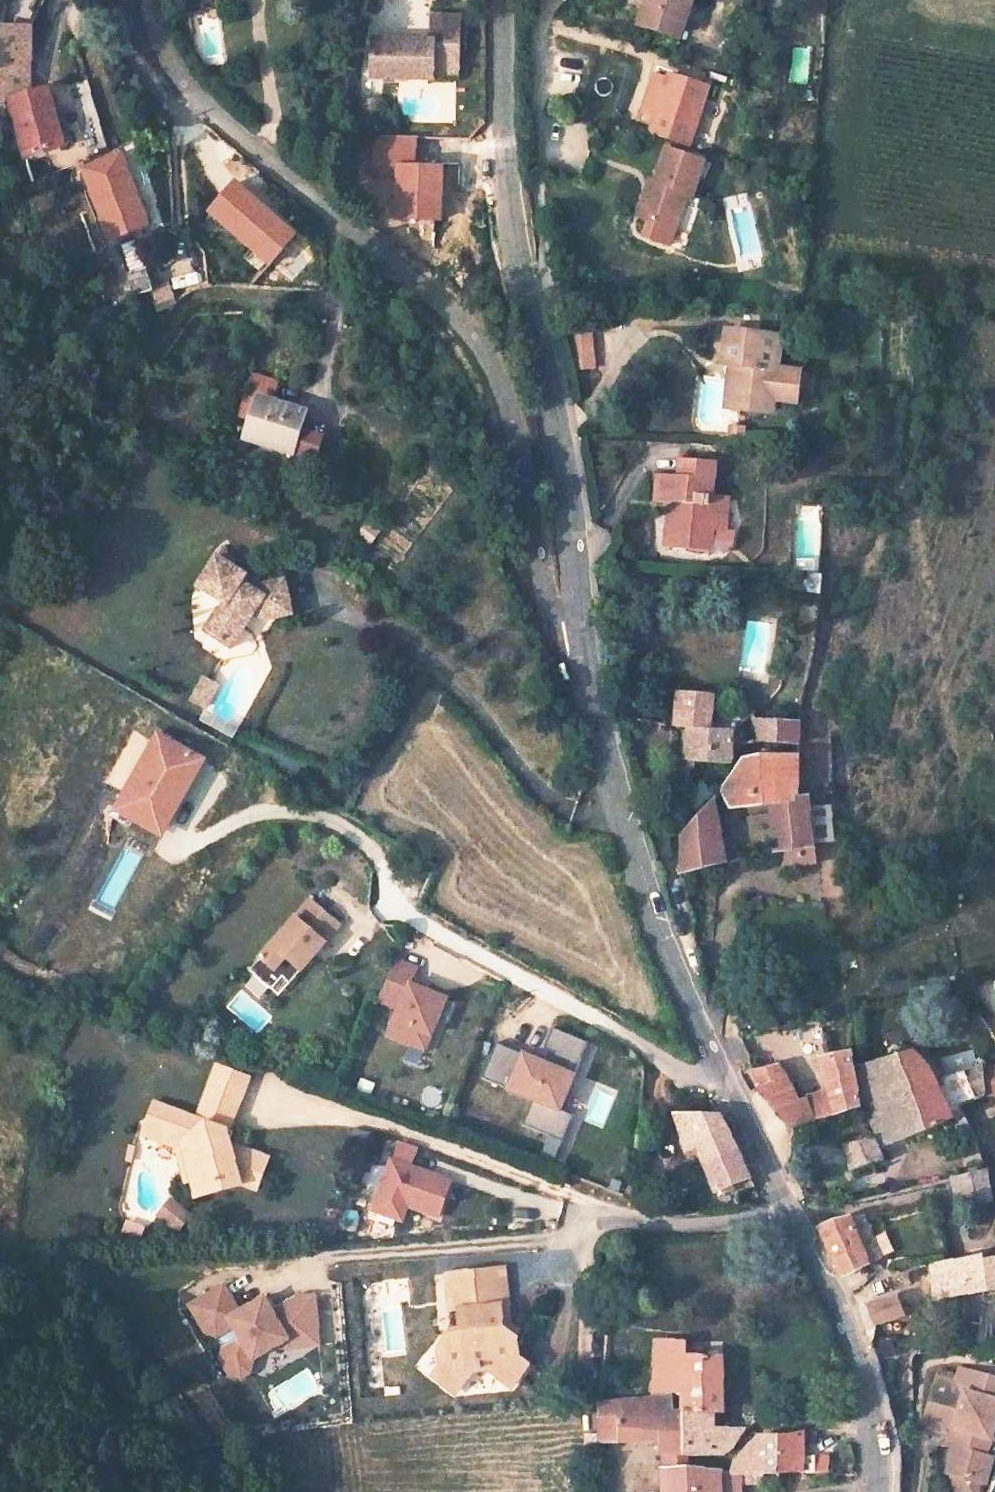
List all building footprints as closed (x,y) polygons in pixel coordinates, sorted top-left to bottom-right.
[(639,25),(678,38),(691,0),(648,0),(639,25)] [(427,37),(368,38),(368,77),(429,76),(428,56),(454,54),(453,12),(426,12),(427,37)] [(0,42),(0,96),(27,88),(30,27),(2,27),(0,42)] [(809,83),(810,46),(790,45),(789,83),(809,83)] [(429,76),(454,76),(454,54),(428,56),(429,76)] [(686,83),(669,77),(650,133),(667,139),(686,146),(706,89),(694,86),(696,78),(688,75),(686,83)] [(6,101),(27,95),(27,88),(0,96),(0,103),(6,101)] [(6,101),(22,159),(63,147),(46,89),(27,95),(6,101)] [(359,100),(360,117),(375,116),(375,100),(359,100)] [(375,116),(360,117),(360,130),(375,129),(375,116)] [(664,149),(682,155),(686,146),(667,139),(664,149)] [(667,226),(679,191),(686,193),(692,195),(703,163),(682,155),(664,149),(654,182),(647,180),(636,214),(647,218),(667,226)] [(82,171),(109,241),(147,228),(120,157),(82,171)] [(25,166),(29,180),(52,173),(49,160),(25,166)] [(673,228),(686,193),(679,191),(667,226),(673,228)] [(667,226),(647,218),(641,235),(661,243),(667,226)] [(667,226),(661,243),(667,245),(673,228),(667,226)] [(119,247),(128,274),(144,269),(135,241),(119,247)] [(114,279),(120,301),(150,292),(144,269),(128,274),(114,279)] [(173,303),(165,283),(150,288),(158,309),(173,303)] [(594,331),(572,333),(574,368),(596,366),(594,331)] [(738,332),(724,331),(723,341),(737,343),(738,332)] [(779,338),(738,332),(737,343),(723,341),(719,363),(730,363),(725,407),(746,410),(747,398),(767,400),(772,401),(796,404),(800,373),(775,370),(779,338)] [(258,397),(267,401),(275,379),(251,372),(244,393),(258,397)] [(251,416),(258,397),(244,393),(237,412),(251,416)] [(245,436),(290,451),(315,460),(324,432),(299,423),(303,413),(267,401),(258,397),(251,416),(245,436)] [(767,400),(747,398),(746,410),(771,413),(772,401),(767,400)] [(315,460),(290,451),(286,464),(311,473),(315,460)] [(679,477),(658,474),(655,502),(673,503),(681,504),(680,516),(672,516),(669,515),(666,547),(707,551),(708,531),(722,533),(725,498),(710,496),(712,461),(680,459),(679,477)] [(681,504),(673,503),(672,516),(680,516),(681,504)] [(708,531),(707,551),(722,552),(731,545),(732,534),(722,533),(708,531)] [(244,583),(232,575),(236,567),(212,552),(192,584),(222,602),(215,613),(212,611),(200,630),(199,633),(205,636),(206,634),(227,646),(249,611),(253,604),(283,604),(283,579),(252,579),(250,581),(244,583)] [(821,576),(806,575),(803,592),(819,594),(821,576)] [(261,619),(283,618),(283,604),(253,604),(249,611),(261,619)] [(199,678),(187,700),(202,709),(215,687),(199,678)] [(713,695),(677,691),(674,726),(687,727),(710,729),(713,695)] [(796,721),(752,718),(759,740),(796,744),(796,721)] [(710,729),(687,727),(683,759),(730,764),(732,731),(710,729)] [(162,831),(203,761),(161,737),(120,807),(162,831)] [(796,754),(741,757),(725,779),(729,808),(770,804),(774,852),(780,851),(783,868),(815,866),(811,848),(808,797),(795,798),(796,754)] [(711,798),(680,834),(680,854),(720,844),(711,798)] [(820,808),(823,843),(832,843),(830,807),(820,808)] [(720,844),(680,854),(680,874),(723,863),(720,844)] [(760,898),(745,901),(747,913),(752,911),(763,909),(760,898)] [(310,899),(249,968),(271,987),(293,962),(300,968),(339,924),(310,899)] [(453,1002),(410,984),(416,969),(394,960),(377,1001),(398,1009),(388,1035),(424,1050),(437,1018),(445,1021),(453,1002)] [(300,968),(293,962),(271,987),(278,994),(300,968)] [(811,1023),(807,1023),(812,1042),(824,1038),(819,1020),(811,1023)] [(549,1065),(495,1044),(480,1080),(531,1101),(521,1126),(545,1136),(561,1143),(572,1116),(559,1111),(587,1044),(564,1035),(564,1034),(551,1029),(542,1050),(553,1054),(549,1065)] [(778,1065),(751,1070),(755,1085),(790,1129),(859,1107),(848,1051),(828,1055),(818,1057),(829,1091),(830,1096),(819,1099),(818,1094),(796,1100),(778,1065)] [(911,1051),(856,1065),(866,1113),(878,1108),(884,1122),(892,1119),(900,1140),(951,1120),(940,1095),(951,1089),(946,1076),(932,1079),(927,1068),(911,1051)] [(200,1090),(232,1102),(242,1078),(210,1065),(200,1090)] [(981,1067),(946,1076),(951,1089),(957,1103),(984,1096),(981,1067)] [(981,1067),(984,1096),(987,1094),(994,1095),(994,1067),(981,1067)] [(171,1140),(187,1175),(195,1193),(231,1176),(245,1181),(258,1150),(219,1135),(232,1102),(200,1090),(189,1117),(148,1100),(138,1126),(171,1140)] [(829,1091),(818,1094),(819,1099),(830,1096),(829,1091)] [(878,1108),(866,1113),(876,1135),(872,1136),(878,1148),(900,1140),(892,1119),(884,1122),(878,1108)] [(721,1118),(702,1131),(706,1139),(727,1131),(721,1118)] [(187,1175),(171,1140),(138,1126),(135,1133),(163,1145),(179,1179),(187,1175)] [(727,1131),(706,1139),(696,1143),(705,1164),(737,1151),(727,1131)] [(561,1143),(545,1136),(534,1163),(550,1169),(561,1143)] [(872,1136),(845,1145),(850,1170),(883,1160),(872,1136)] [(395,1142),(389,1157),(408,1164),(414,1149),(395,1142)] [(716,1191),(750,1177),(737,1151),(705,1164),(716,1191)] [(389,1157),(387,1156),(368,1207),(396,1218),(402,1203),(433,1215),(447,1179),(408,1164),(389,1157)] [(984,1172),(952,1179),(956,1206),(962,1205),(990,1201),(992,1201),(987,1172),(984,1172)] [(192,1215),(173,1199),(159,1216),(178,1232),(192,1215)] [(859,1214),(847,1217),(868,1264),(881,1258),(862,1214),(859,1214)] [(836,1219),(820,1229),(841,1275),(868,1264),(847,1217),(836,1219)] [(141,1237),(144,1227),(127,1221),(123,1231),(141,1237)] [(983,1261),(987,1289),(994,1288),(994,1259),(983,1261)] [(969,1263),(948,1266),(949,1269),(933,1271),(936,1296),(987,1289),(983,1261),(969,1263)] [(508,1322),(504,1268),(478,1270),(479,1297),(500,1296),(501,1323),(508,1322)] [(461,1310),(462,1327),(453,1329),(439,1345),(450,1354),(433,1374),(454,1392),(472,1369),(489,1368),(510,1386),(528,1364),(510,1350),(506,1346),(519,1331),(508,1322),(501,1323),(500,1296),(479,1297),(478,1270),(454,1271),(456,1285),(449,1285),(451,1310),(461,1310)] [(316,1326),(314,1294),(294,1295),(271,1307),(264,1294),(238,1307),(223,1280),(188,1299),(204,1328),(215,1331),(233,1321),(239,1334),(221,1344),(219,1354),(227,1370),(238,1373),(247,1368),(251,1354),(269,1345),(286,1336),(284,1332),(293,1327),(316,1326)] [(896,1297),(869,1305),(874,1323),(901,1314),(896,1297)] [(286,1336),(269,1345),(316,1342),(316,1326),(293,1327),(284,1332),(286,1336)] [(519,1331),(506,1346),(510,1350),(523,1335),(519,1331)] [(655,1338),(650,1395),(683,1392),(683,1409),(713,1410),(713,1378),(721,1378),(721,1354),(686,1353),(687,1339),(655,1338)] [(958,1367),(954,1381),(938,1376),(926,1416),(950,1424),(959,1427),(953,1448),(945,1472),(952,1474),(978,1481),(982,1482),(991,1455),(986,1454),(990,1438),(994,1422),(994,1378),(958,1367)] [(598,1433),(598,1439),(643,1439),(643,1425),(657,1425),(658,1452),(662,1452),(684,1453),(684,1429),(683,1409),(673,1409),(673,1397),(598,1403),(598,1419),(598,1431),(598,1433)] [(683,1409),(684,1429),(712,1429),(713,1410),(683,1409)] [(588,1422),(588,1426),(589,1426),(590,1427),(598,1431),(598,1419),(589,1419),(589,1420),(588,1422)] [(959,1427),(950,1424),(945,1445),(953,1448),(959,1427)] [(684,1453),(684,1454),(690,1454),(724,1453),(731,1447),(742,1429),(712,1429),(684,1429),(684,1453)] [(776,1433),(774,1471),(814,1471),(815,1456),(803,1455),(803,1440),(804,1430),(776,1433)] [(819,1431),(804,1430),(803,1440),(818,1440),(819,1431)] [(592,1433),(589,1434),(588,1435),(586,1438),(587,1441),(591,1445),(594,1446),(598,1446),(598,1439),(598,1433),(592,1433)] [(734,1459),(732,1471),(741,1471),(741,1483),(759,1484),(759,1471),(774,1471),(776,1433),(757,1435),(734,1459)] [(662,1452),(662,1468),(690,1469),(690,1454),(684,1454),(684,1453),(662,1452)] [(815,1456),(814,1471),(828,1472),(829,1457),(815,1456)] [(720,1470),(690,1469),(662,1468),(662,1491),(720,1491),(720,1470)] [(720,1491),(741,1491),(741,1483),(741,1471),(732,1471),(720,1470),(720,1491)] [(952,1474),(948,1487),(962,1491),(975,1491),(978,1481),(952,1474)]
